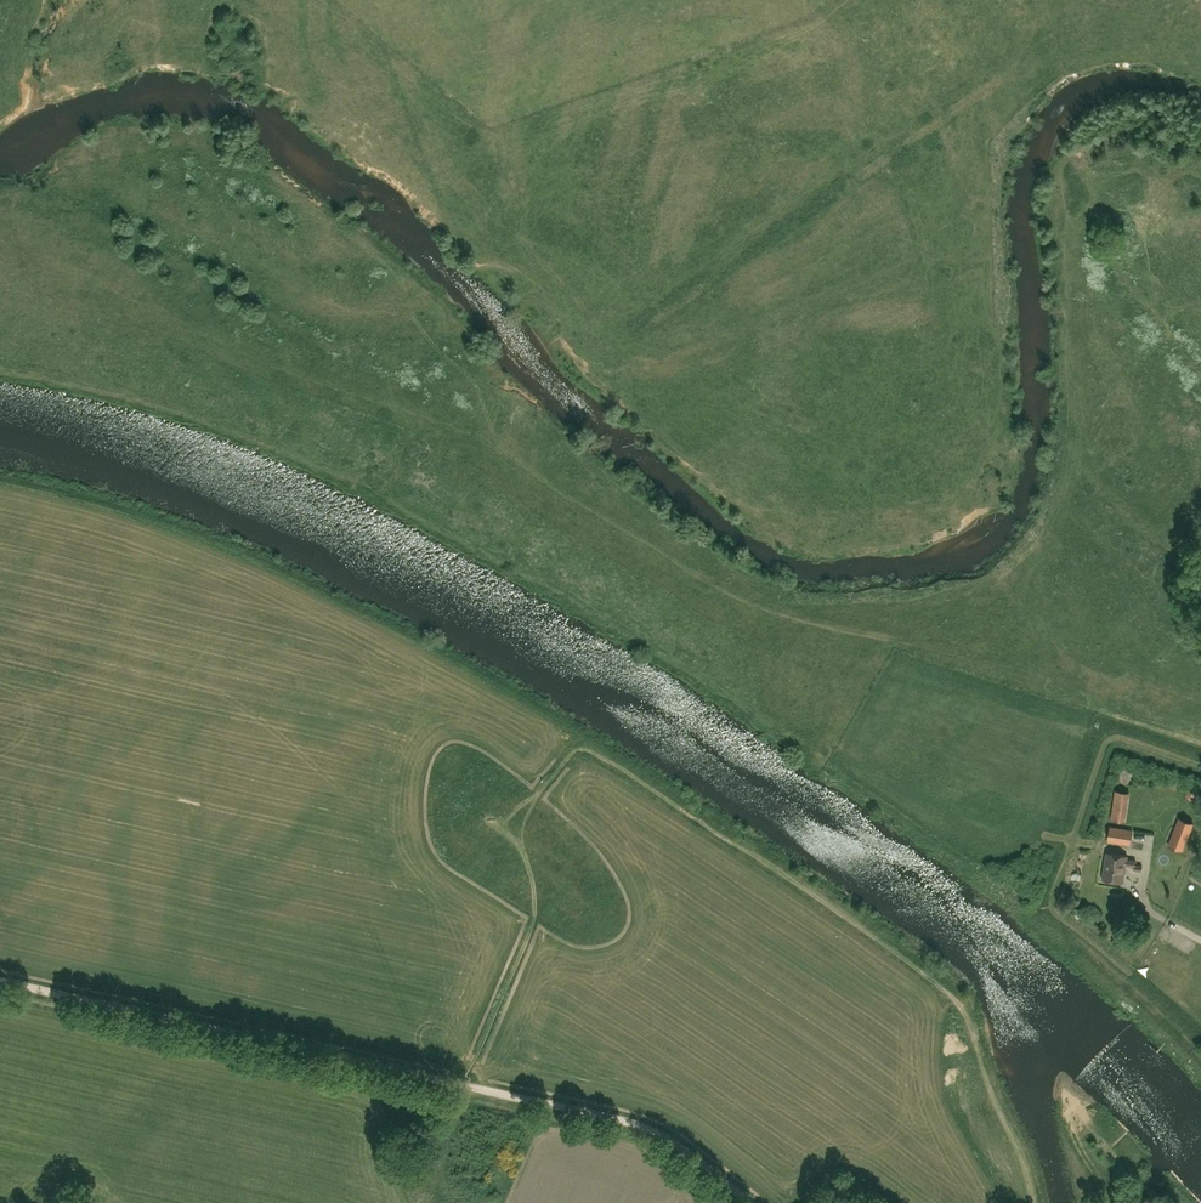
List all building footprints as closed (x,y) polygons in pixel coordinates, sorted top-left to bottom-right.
[(1126,787),(1112,787),(1113,815),(1127,814),(1126,787)] [(1168,844),(1181,849),(1192,822),(1179,817),(1168,844)] [(1111,827),(1108,841),(1130,845),(1132,830),(1111,827)] [(1126,865),(1134,866),(1134,870),(1141,871),(1142,866),(1135,865),(1136,859),(1127,858),(1128,856),(1107,852),(1102,879),(1123,882),(1126,865)]
